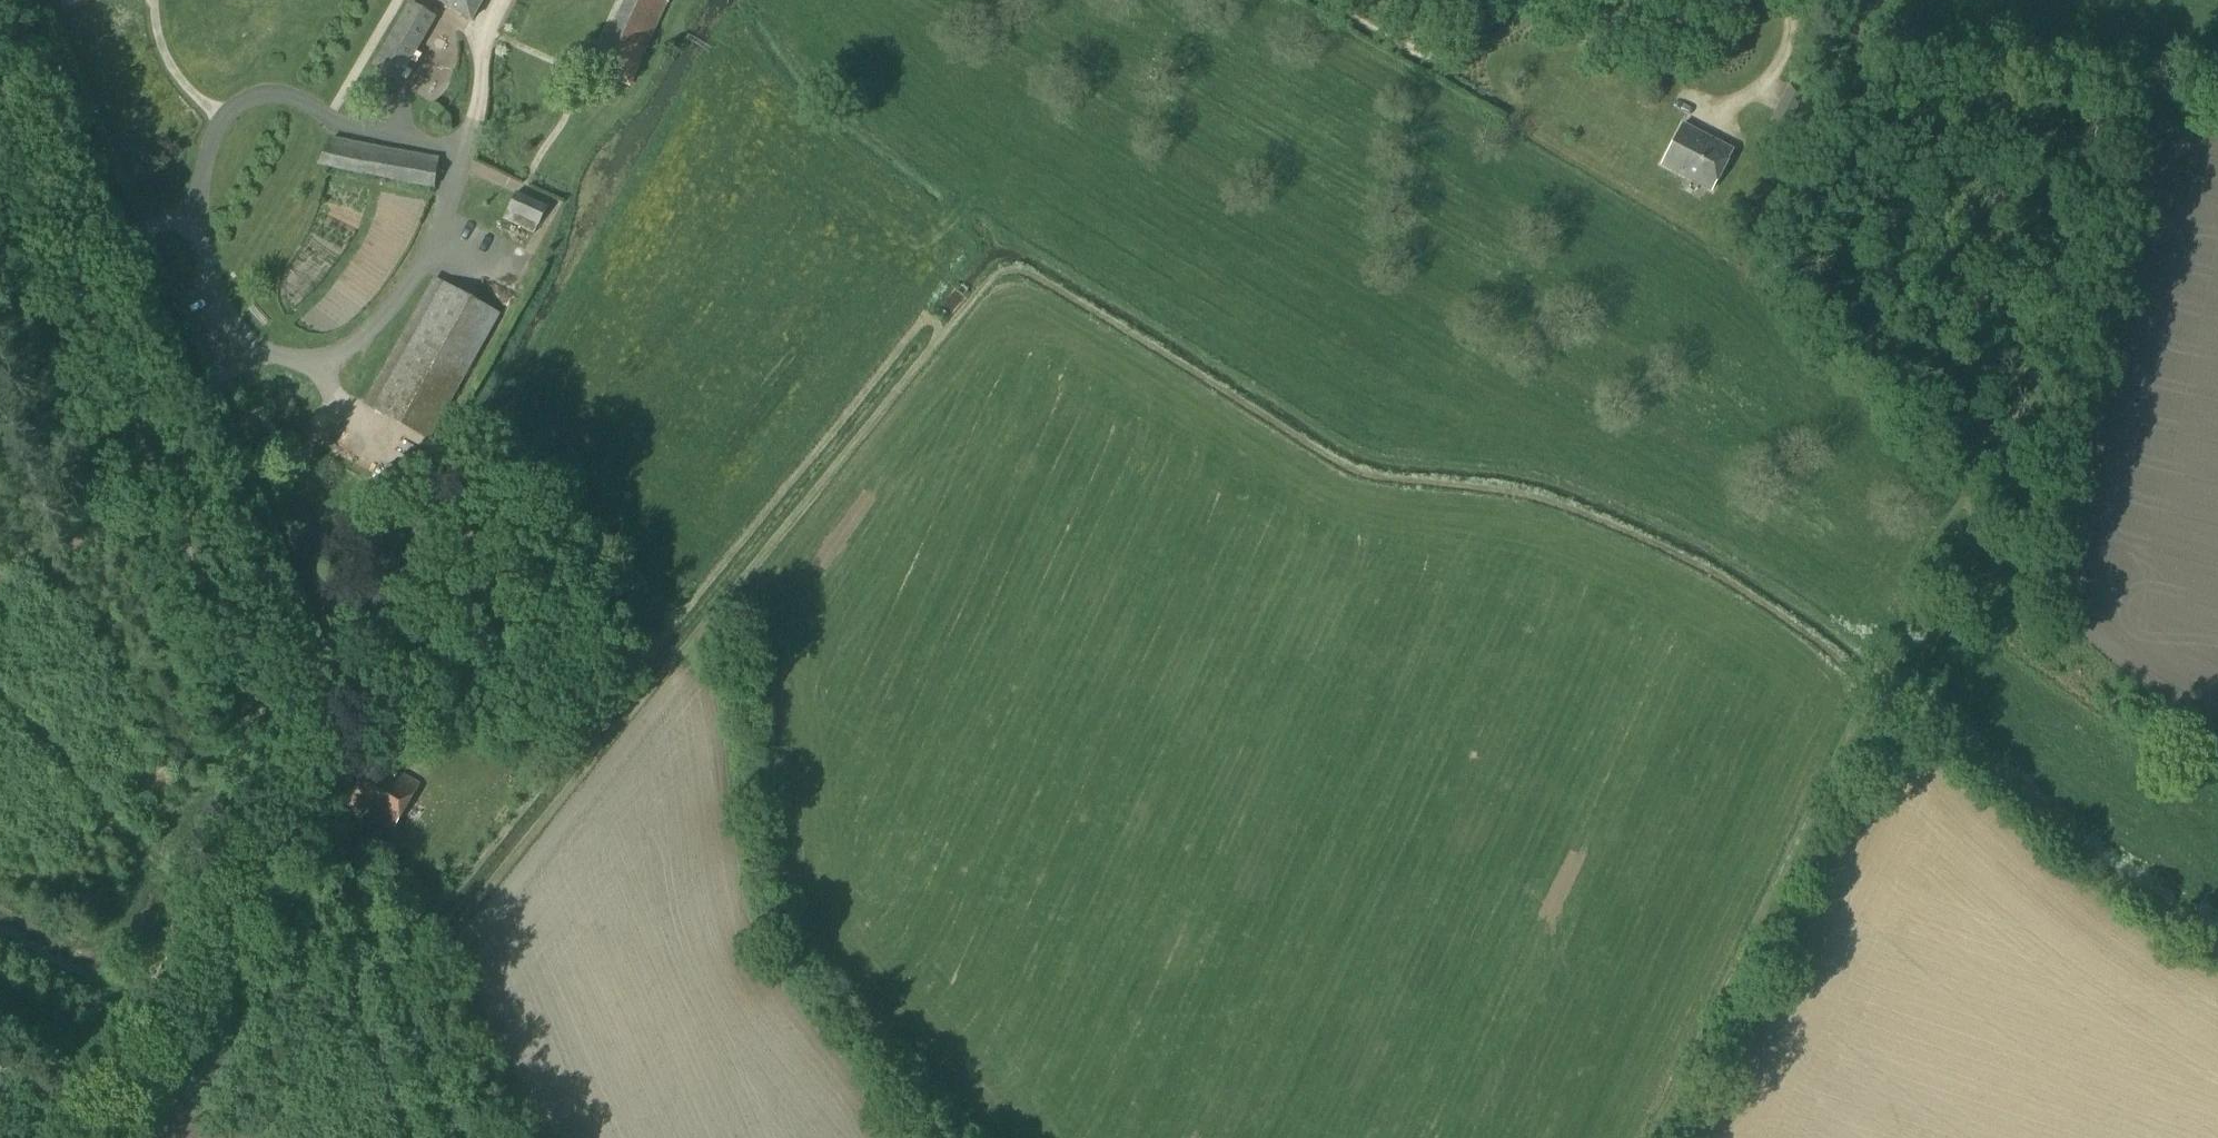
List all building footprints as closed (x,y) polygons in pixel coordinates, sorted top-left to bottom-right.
[(484,0),(434,0),(471,21),(484,0)] [(669,2),(664,0),(625,0),(593,71),(630,88),(669,2)] [(398,83),(436,18),(411,4),(373,68),(398,83)] [(1789,88),(1811,101),(1815,95),(1793,82),(1789,88)] [(1767,127),(1789,139),(1796,127),(1774,115),(1767,127)] [(1711,191),(1732,151),(1681,125),(1660,165),(1711,191)] [(534,234),(546,208),(516,193),(504,220),(534,234)] [(429,441),(500,315),(444,283),(373,410),(429,441)] [(391,831),(418,783),(370,755),(342,804),(391,831)]
